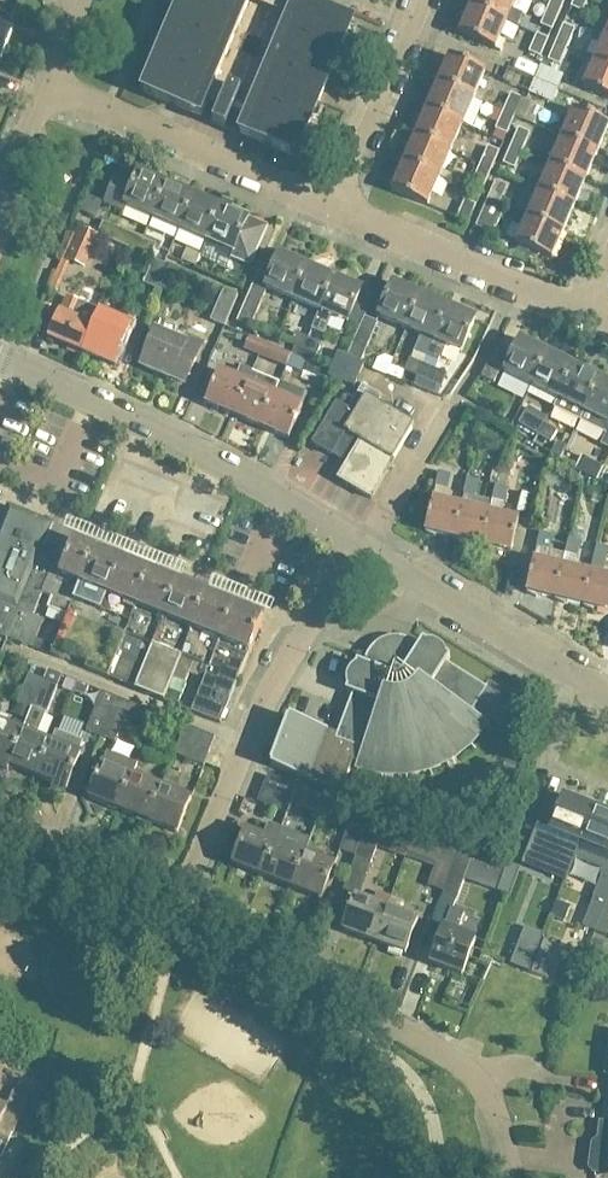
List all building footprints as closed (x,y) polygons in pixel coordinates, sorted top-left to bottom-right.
[(243,17),(250,0),(182,0),(172,24),(171,25),(172,25),(144,92),(201,116),(243,17)] [(353,23),(353,22),(302,0),(294,0),(254,96),(239,132),(296,156),(324,90),(325,90),(326,89),(325,88),(353,23)] [(514,0),(472,0),(470,5),(469,5),(469,6),(506,22),(506,21),(518,26),(522,14),(510,9),(514,0)] [(563,0),(550,0),(547,7),(558,12),(563,0)] [(586,0),(572,0),(570,7),(581,12),(586,0)] [(494,47),(504,22),(506,23),(506,22),(469,6),(468,7),(469,8),(459,32),(458,31),(457,33),(494,49),(495,47),(494,47)] [(550,30),(558,12),(547,7),(539,25),(550,30)] [(566,47),(573,29),(562,24),(554,42),(566,47)] [(10,31),(0,27),(0,57),(10,31)] [(604,33),(604,34),(605,35),(595,59),(594,60),(607,66),(607,35),(604,33)] [(539,56),(546,39),(535,34),(527,52),(539,56)] [(558,65),(566,47),(554,42),(547,60),(558,65)] [(438,83),(437,83),(473,98),(473,97),(472,96),(483,72),(484,72),(484,71),(448,55),(447,57),(449,57),(438,83)] [(594,60),(595,59),(585,55),(580,65),(590,70),(583,86),(582,86),(581,87),(607,99),(607,66),(594,60)] [(539,66),(533,80),(548,86),(554,73),(539,66)] [(509,73),(503,86),(525,96),(531,83),(509,73)] [(461,123),(471,100),(472,100),(473,98),(437,83),(438,83),(437,82),(436,84),(437,85),(426,109),(426,110),(461,125),(462,124),(461,123)] [(225,129),(241,91),(229,86),(213,123),(225,129)] [(513,116),(521,98),(509,93),(502,111),(513,116)] [(542,107),(540,106),(529,101),(521,98),(513,116),(534,125),(542,107)] [(449,150),(460,126),(461,126),(461,125),(426,110),(426,109),(425,109),(424,111),(425,111),(415,136),(450,152),(450,151),(449,150)] [(607,126),(607,127),(607,124),(572,109),(571,111),(572,111),(561,136),(560,136),(597,152),(598,151),(597,151),(607,126)] [(509,125),(513,116),(502,111),(494,129),(505,134),(509,125)] [(530,134),(534,125),(513,116),(509,125),(517,128),(509,146),(521,151),(528,133),(530,134)] [(438,177),(448,153),(449,153),(450,152),(415,136),(414,135),(413,137),(414,138),(404,162),(403,163),(438,178),(439,177),(438,177)] [(585,177),(596,153),(597,153),(597,152),(560,136),(560,138),(561,138),(550,162),(549,162),(549,163),(586,179),(586,178),(585,177)] [(8,156),(8,138),(0,138),(0,156),(8,156)] [(490,169),(498,150),(487,145),(478,164),(490,169)] [(513,169),(521,151),(509,146),(502,164),(513,169)] [(427,204),(437,179),(438,180),(438,178),(403,163),(404,162),(403,162),(402,164),(403,164),(392,189),(391,189),(390,190),(427,205),(427,204)] [(574,204),(584,179),(585,179),(586,179),(549,163),(549,164),(550,164),(539,189),(539,190),(574,205),(575,204),(574,204)] [(482,187),(490,169),(478,164),(471,182),(482,187)] [(151,218),(166,184),(139,172),(134,183),(116,175),(103,204),(125,213),(127,207),(151,218)] [(498,203),(505,186),(494,181),(487,198),(498,203)] [(178,229),(193,195),(166,184),(151,218),(178,229)] [(563,230),(573,206),(573,207),(574,205),(539,190),(539,189),(538,189),(537,191),(538,191),(527,216),(527,217),(562,232),(562,233),(563,230)] [(205,241),(220,207),(193,195),(178,229),(205,241)] [(506,206),(498,203),(487,198),(475,226),(494,234),(506,206)] [(466,223),(474,205),(463,200),(455,218),(466,223)] [(261,240),(242,232),(248,219),(220,207),(205,241),(232,253),(231,257),(250,265),(261,240)] [(551,257),(562,232),(527,217),(527,216),(517,211),(512,223),(522,228),(516,243),(515,242),(514,244),(551,259),(552,258),(551,257)] [(136,252),(142,239),(103,221),(97,235),(136,252)] [(84,267),(97,236),(81,229),(68,260),(84,267)] [(149,258),(155,244),(142,239),(136,252),(149,258)] [(195,267),(200,255),(186,249),(181,261),(195,267)] [(292,301),(306,266),(279,254),(264,289),(292,301)] [(158,289),(168,265),(152,259),(142,282),(158,289)] [(319,312),(333,278),(306,266),(292,301),(319,312)] [(346,324),(361,289),(333,278),(319,312),(311,330),(324,336),(332,318),(346,324)] [(406,329),(421,295),(393,283),(379,317),(406,329)] [(223,326),(236,296),(222,290),(209,320),(223,326)] [(417,377),(447,306),(421,295),(406,329),(420,335),(405,371),(417,377)] [(91,326),(98,311),(80,303),(66,297),(59,312),(58,311),(47,337),(81,351),(91,326)] [(249,329),(259,305),(246,299),(236,323),(249,329)] [(460,352),(475,318),(447,306),(417,377),(441,387),(447,373),(435,368),(445,346),(460,352)] [(124,339),(130,324),(98,311),(91,326),(81,351),(114,365),(125,340),(124,339)] [(361,362),(372,337),(378,322),(364,317),(347,356),(361,362)] [(183,385),(201,344),(184,337),(182,343),(154,331),(139,366),(183,385)] [(302,351),(308,339),(293,333),(288,345),(302,351)] [(257,355),(262,344),(248,338),(243,349),(257,355)] [(315,357),(320,344),(308,339),(302,351),(315,357)] [(530,386),(547,352),(520,339),(512,355),(494,346),(479,376),(492,382),(499,370),(530,386)] [(272,361),(277,350),(262,344),(257,355),(272,361)] [(556,399),(573,365),(547,352),(530,386),(556,399)] [(299,373),(304,362),(289,356),(285,367),(299,373)] [(352,387),(361,365),(338,356),(329,377),(352,387)] [(578,420),(599,378),(573,365),(556,399),(557,399),(553,407),(578,420)] [(218,371),(204,404),(232,416),(246,383),(251,371),(240,366),(235,378),(218,371)] [(387,374),(402,380),(405,372),(390,366),(387,374)] [(259,428),(273,394),(278,383),(251,371),(246,383),(232,416),(259,428)] [(599,378),(578,420),(606,433),(601,444),(607,448),(607,383),(599,378)] [(278,383),(273,394),(285,399),(288,393),(286,386),(278,383)] [(391,461),(412,425),(375,404),(379,397),(359,385),(344,411),(335,406),(311,446),(331,457),(332,455),(346,463),(337,480),(370,499),(392,462),(391,461)] [(287,440),(301,406),(285,399),(273,394),(259,428),(287,440)] [(543,423),(530,416),(525,413),(518,423),(524,427),(536,435),(543,423)] [(555,431),(543,423),(536,435),(548,442),(555,431)] [(557,440),(550,453),(559,458),(566,445),(557,440)] [(603,467),(581,456),(575,469),(596,479),(603,467)] [(498,470),(495,484),(497,485),(507,487),(510,473),(498,470)] [(453,537),(461,505),(442,501),(449,473),(437,471),(431,498),(424,531),(453,537)] [(481,544),(491,500),(476,496),(480,481),(467,479),(464,494),(461,505),(453,537),(481,544)] [(517,518),(501,515),(504,503),(505,503),(509,487),(507,487),(497,485),(495,484),(492,500),(491,500),(481,544),(510,551),(517,518)] [(52,524),(7,506),(0,522),(0,585),(24,595),(38,601),(41,593),(54,561),(40,555),(52,524)] [(78,588),(93,553),(83,549),(83,537),(52,524),(40,555),(54,561),(41,593),(50,597),(45,609),(65,617),(67,612),(78,588)] [(546,549),(549,534),(538,532),(535,547),(546,549)] [(582,604),(589,572),(572,568),(578,541),(567,538),(561,565),(554,598),(582,604)] [(601,574),(607,547),(595,545),(592,560),(589,572),(582,604),(607,611),(607,576),(601,574)] [(105,599),(100,613),(129,625),(150,572),(94,550),(93,553),(78,588),(105,599)] [(554,598),(561,565),(533,558),(525,591),(554,598)] [(152,646),(178,584),(150,572),(129,625),(125,635),(152,646)] [(173,678),(207,595),(178,584),(152,646),(135,689),(164,701),(173,678)] [(24,595),(0,585),(0,637),(6,640),(6,639),(30,649),(42,620),(32,615),(38,601),(24,595)] [(210,669),(235,606),(207,595),(173,678),(185,683),(193,663),(209,669),(210,669)] [(238,682),(249,653),(250,653),(264,618),(235,606),(210,669),(209,669),(191,712),(220,723),(237,682),(238,682)] [(503,726),(519,701),(489,682),(486,687),(446,662),(450,656),(423,639),(419,645),(411,640),(408,639),(404,637),(400,636),(396,636),(393,636),(388,637),(383,639),(381,640),(378,641),(375,644),(372,647),(369,650),(368,652),(367,654),(366,656),(363,663),(357,661),(346,691),(352,694),(337,733),(328,730),(328,729),(290,715),(281,740),(277,743),(276,744),(274,748),(273,751),(272,755),(272,757),(273,762),(271,766),(309,780),(341,792),(352,760),(358,762),(357,765),(363,768),(370,770),(377,772),(380,772),(387,773),(394,774),(398,774),(405,773),(409,773),(416,772),(419,771),(426,769),(429,768),(436,766),(439,764),(446,761),(449,759),(455,755),(459,753),(461,750),(467,745),(472,740),(477,734),(480,731),(484,725),(486,722),(483,720),(486,716),(503,726)] [(37,736),(57,686),(62,675),(48,669),(43,680),(31,709),(23,730),(8,766),(37,777),(51,742),(37,736)] [(31,709),(43,680),(28,674),(17,703),(31,709)] [(173,678),(164,701),(177,706),(186,683),(185,683),(173,678)] [(76,681),(72,690),(84,694),(88,685),(76,681)] [(100,736),(112,707),(116,697),(102,691),(86,731),(100,736)] [(115,742),(126,713),(112,707),(100,736),(115,742)] [(23,730),(0,721),(0,763),(8,766),(23,730)] [(209,752),(215,737),(185,726),(179,740),(209,752)] [(66,789),(80,753),(79,753),(83,742),(55,731),(51,742),(37,777),(66,789)] [(204,765),(209,752),(179,740),(174,754),(204,765)] [(118,810),(132,775),(102,763),(89,798),(118,810)] [(147,821),(161,786),(132,775),(118,810),(147,821)] [(297,787),(267,775),(262,788),(292,800),(297,787)] [(177,833),(191,798),(161,786),(147,821),(177,833)] [(292,800),(262,788),(257,802),(287,813),(292,800)] [(524,855),(569,873),(581,843),(580,842),(594,807),(564,795),(556,814),(543,809),(524,855)] [(594,807),(580,842),(607,853),(607,813),(594,807)] [(339,850),(356,856),(368,822),(351,817),(339,850)] [(383,828),(368,822),(356,856),(343,891),(358,897),(371,862),(383,828)] [(261,876),(275,841),(280,828),(269,823),(264,836),(246,829),(232,865),(261,876)] [(290,888),(304,852),(312,832),(299,827),(291,847),(275,841),(261,876),(290,888)] [(427,886),(444,892),(457,855),(441,849),(427,886)] [(320,899),(334,863),(308,853),(304,852),(290,888),(308,894),(320,899)] [(457,855),(444,892),(442,896),(456,901),(471,860),(457,855)] [(509,895),(519,869),(507,865),(497,891),(509,895)] [(595,931),(607,898),(607,878),(601,875),(592,896),(581,925),(595,931)] [(386,908),(390,896),(376,890),(371,902),(355,896),(342,931),(373,942),(386,908)] [(595,931),(607,936),(607,934),(607,898),(595,931)] [(570,907),(557,902),(552,914),(565,919),(570,907)] [(404,954),(417,919),(386,908),(373,942),(404,954)] [(462,975),(476,939),(457,931),(464,913),(451,908),(430,963),(462,975)] [(525,926),(509,964),(528,972),(543,933),(525,926)] [(546,937),(532,973),(547,979),(562,943),(546,937)] [(600,1138),(597,1138),(591,1142),(588,1167),(592,1173),(595,1173),(595,1175),(607,1177),(607,1079),(600,1138)] [(27,1100),(12,1093),(7,1105),(0,1102),(0,1128),(12,1134),(27,1100)]
